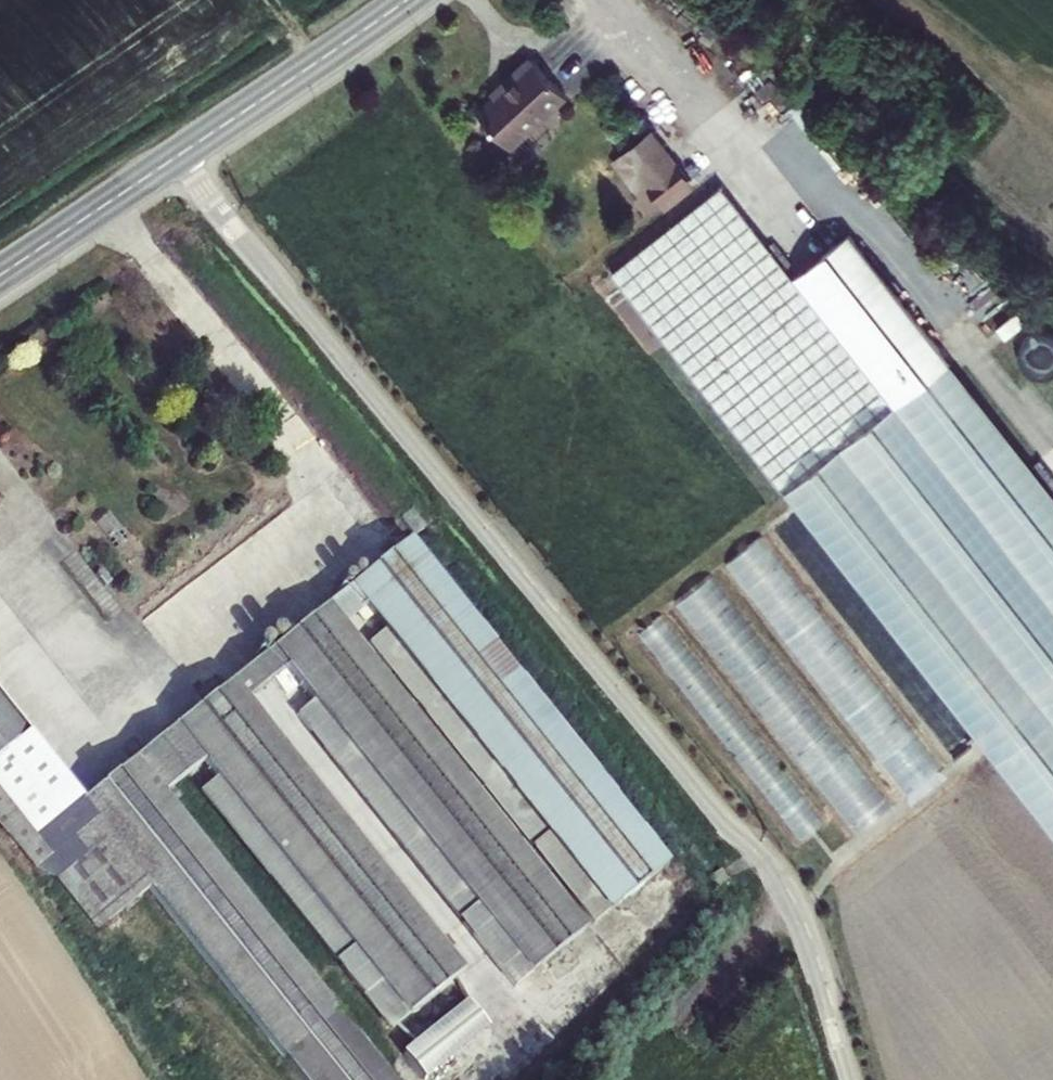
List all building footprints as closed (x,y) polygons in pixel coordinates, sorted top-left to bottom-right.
[(721,13),(730,0),(702,0),(721,13)] [(497,160),(557,110),(525,72),(491,99),(495,105),(469,125),(497,160)] [(644,154),(618,176),(637,198),(662,177),(644,154)] [(662,177),(637,198),(644,208),(670,187),(662,177)] [(670,187),(644,208),(657,223),(682,202),(670,187)] [(892,415),(715,205),(609,292),(787,503),(892,415)] [(1040,375),(1052,366),(1052,333),(1049,327),(1020,347),(1040,375)] [(407,526),(396,534),(409,551),(420,543),(407,526)] [(904,713),(771,529),(734,556),(859,729),(878,714),(887,726),(904,713)] [(66,880),(105,850),(287,1079),(371,1079),(358,1064),(329,1027),(160,808),(199,777),(399,1030),(452,986),(254,734),(295,701),(308,718),(523,988),(579,944),(353,658),(377,638),(391,655),(604,925),(657,881),(401,558),(78,811),(0,714),(0,797),(66,880)] [(717,570),(680,599),(783,730),(796,719),(790,711),(798,705),(814,725),(830,713),(717,570)] [(651,624),(785,818),(803,805),(792,788),(796,784),(674,608),(651,624)] [(604,925),(391,655),(377,666),(590,936),(604,925)] [(523,988),(308,718),(294,729),(508,999),(523,988)] [(399,1030),(212,795),(198,805),(385,1042),(399,1030)] [(707,880),(715,893),(725,887),(717,874),(707,880)] [(458,1015),(394,1066),(405,1079),(428,1079),(478,1041),(458,1015)]
